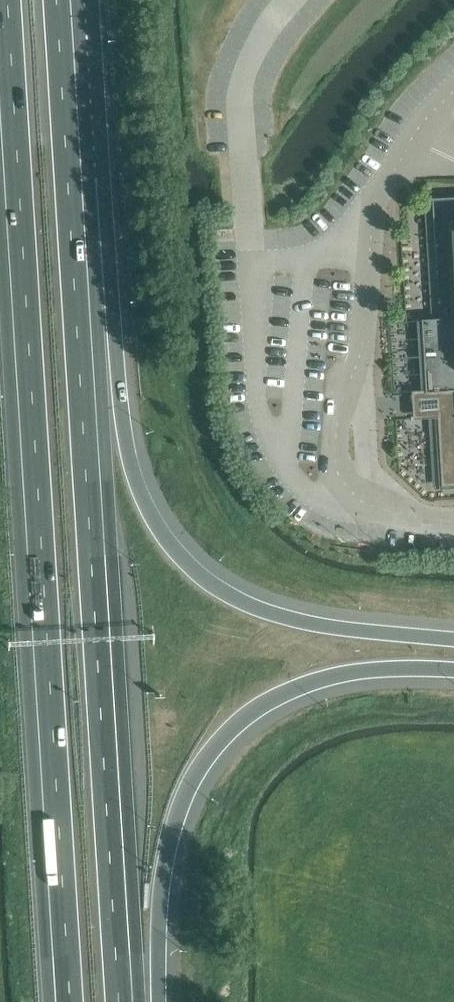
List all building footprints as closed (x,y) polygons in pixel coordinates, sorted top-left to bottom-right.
[(452,415),(436,416),(440,488),(453,487),(453,198),(431,199),(432,208),(441,364),(433,364),(435,393),(450,392),(451,396),(446,398),(444,402),(444,406),(447,410),(452,411),(452,415)]
